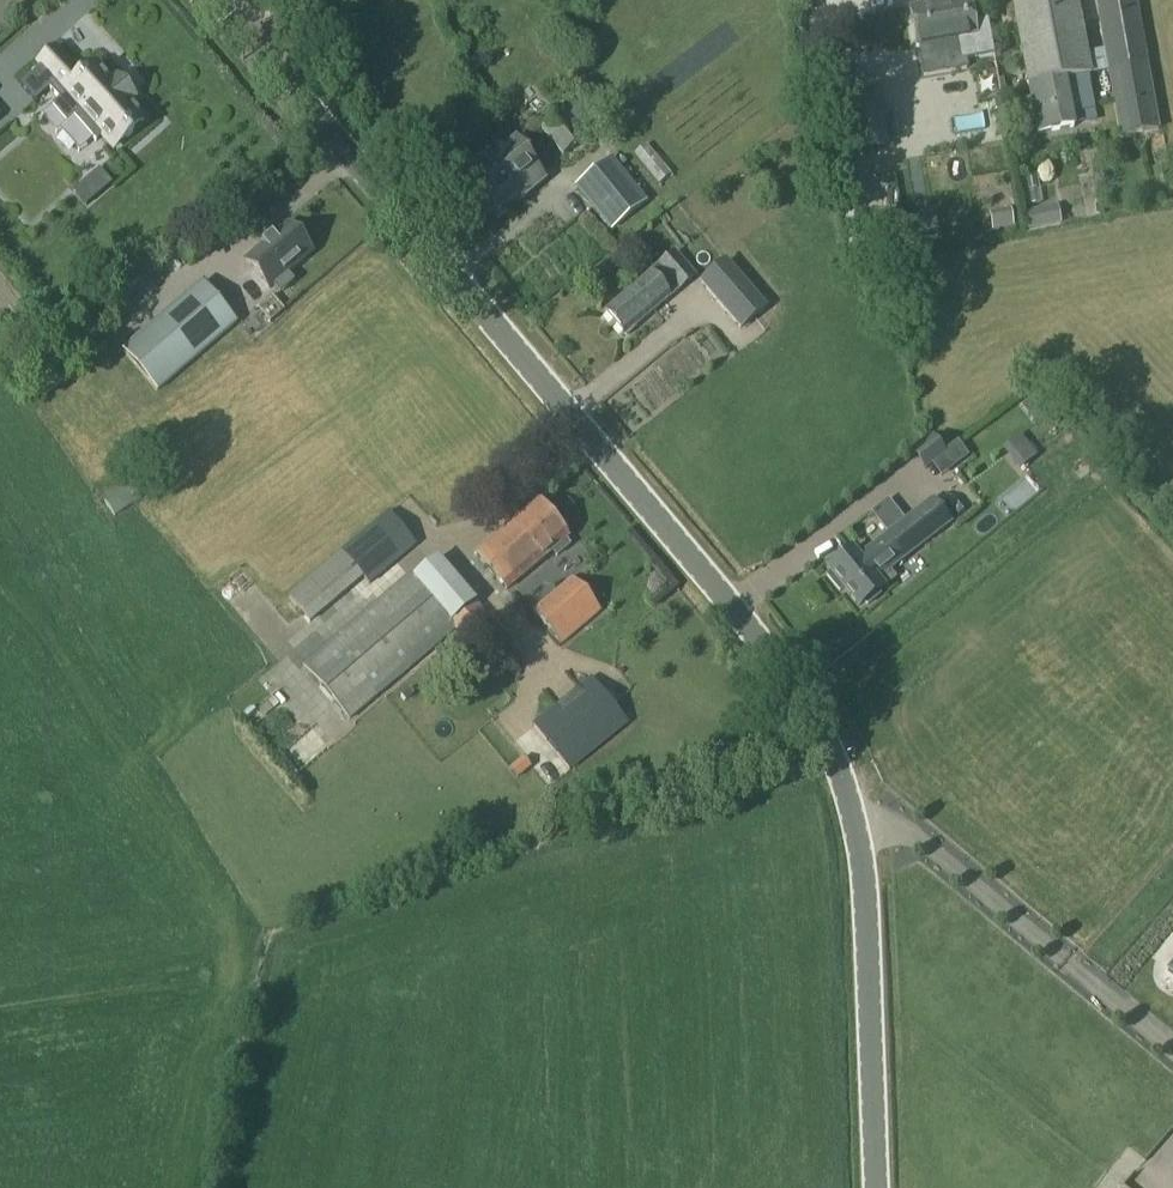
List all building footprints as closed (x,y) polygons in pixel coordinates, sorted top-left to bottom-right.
[(908,9),(911,29),(914,49),(917,48),(922,76),(964,69),(962,60),(990,55),(983,16),(970,19),(968,7),(980,6),(979,0),(931,0),(932,5),(908,9)] [(1029,101),(1020,103),(1026,135),(1035,133),(1036,136),(1095,124),(1086,77),(1090,77),(1075,0),(1008,0),(1025,89),(1026,89),(1029,101)] [(1157,131),(1133,0),(1094,0),(1119,138),(1157,131)] [(142,122),(126,104),(130,101),(115,83),(111,86),(95,68),(82,79),(81,77),(77,80),(53,53),(39,66),(40,68),(19,87),(33,104),(48,91),(57,102),(51,108),(65,124),(72,118),(94,144),(101,137),(112,149),(125,138),(126,140),(131,135),(130,133),(142,122)] [(885,147),(875,86),(824,94),(834,155),(885,147)] [(559,114),(539,130),(561,158),(581,141),(559,114)] [(481,194),(496,212),(515,196),(519,200),(542,181),(524,159),(527,156),(515,141),(494,158),(498,163),(476,181),(484,191),(481,194)] [(609,230),(642,202),(608,161),(575,188),(609,230)] [(1054,184),(1058,215),(1088,211),(1084,181),(1054,184)] [(285,227),(245,262),(262,281),(269,289),(271,287),(277,294),(292,282),(286,275),(309,254),(285,227)] [(673,253),(655,269),(602,314),(622,337),(693,277),(673,253)] [(763,309),(724,263),(700,285),(739,330),(763,309)] [(235,322),(199,282),(119,353),(154,394),(235,322)] [(38,393),(55,380),(48,371),(32,385),(38,393)] [(104,503),(113,518),(143,496),(133,481),(104,503)] [(829,574),(825,577),(838,593),(842,590),(857,609),(863,604),(866,607),(878,597),(876,594),(892,580),(886,573),(947,523),(929,501),(903,522),(887,501),(869,514),(886,536),(867,551),(874,560),(865,568),(850,551),(826,571),(829,574)] [(568,546),(564,541),(566,539),(535,503),(474,555),(505,591),(550,553),(554,558),(568,546)] [(341,553),(362,577),(368,585),(414,546),(387,514),(341,553)] [(407,575),(300,666),(348,722),(453,632),(467,649),(494,626),(474,603),(435,558),(411,579),(407,575)] [(530,612),(559,647),(599,613),(570,578),(530,612)] [(546,713),(531,725),(568,772),(571,770),(627,725),(589,679),(578,687),(547,712),(546,713)] [(259,697),(243,714),(255,726),(272,709),(259,697)] [(521,759),(507,770),(516,780),(529,769),(530,768),(521,758),(521,759)]
